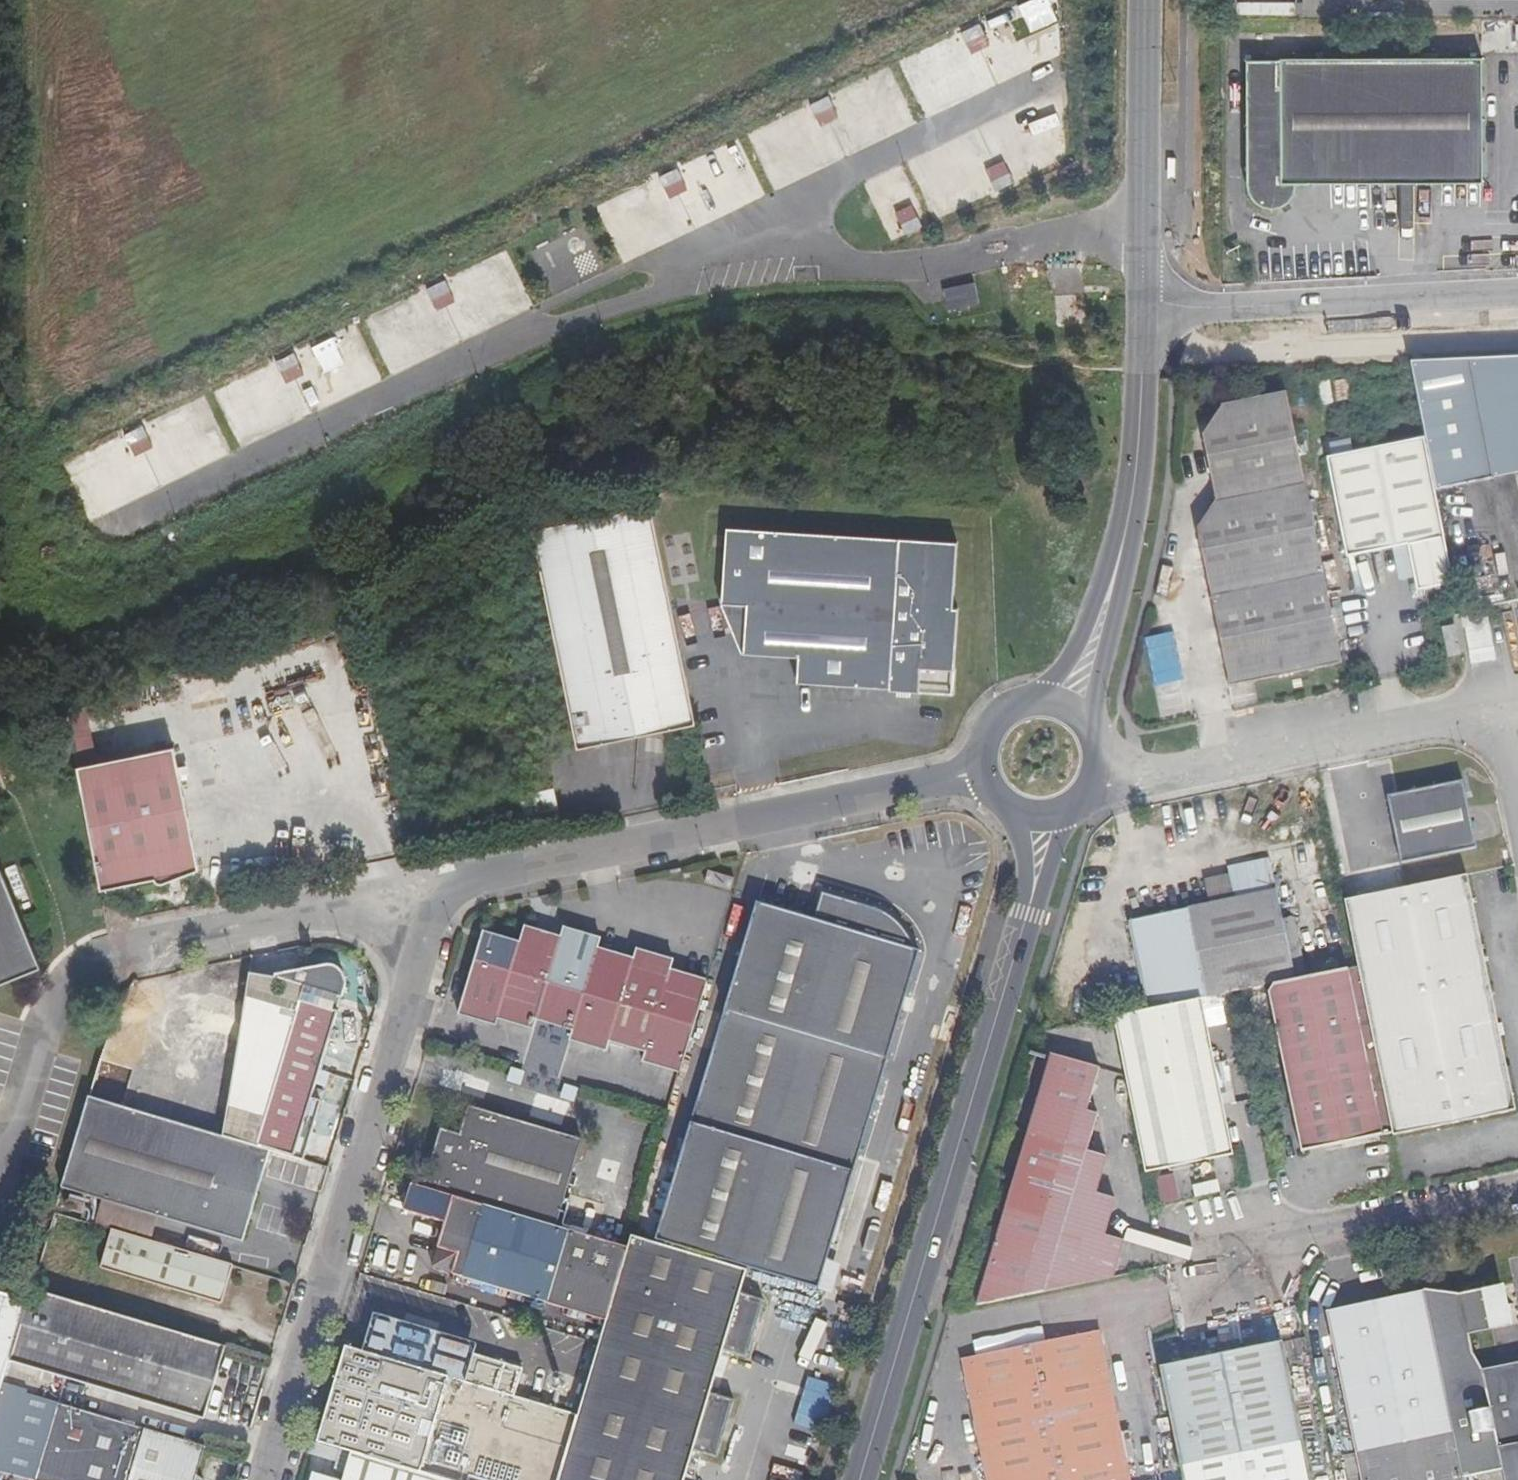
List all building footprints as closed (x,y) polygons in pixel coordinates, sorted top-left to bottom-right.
[(1002,39),(991,15),(960,30),(971,54),(1002,39)] [(1283,66),(1245,66),(1245,179),(1246,182),(1249,192),(1256,200),(1265,204),(1276,204),(1285,200),(1292,193),(1293,182),(1484,186),(1485,62),(1283,59),(1283,66)] [(853,84),(857,108),(877,105),(874,81),(853,84)] [(833,97),(812,101),(816,124),(837,121),(833,97)] [(986,166),(993,191),(1014,184),(1007,159),(986,166)] [(682,167),(660,172),(666,197),(687,193),(682,167)] [(894,213),(908,235),(926,223),(912,201),(894,213)] [(516,266),(502,272),(515,303),(528,298),(516,266)] [(445,279),(425,289),(437,311),(457,300),(445,279)] [(973,281),(943,288),(948,309),(978,303),(973,281)] [(297,352),(277,359),(284,382),(304,376),(297,352)] [(1320,381),(1323,403),(1350,400),(1348,377),(1320,381)] [(1465,387),(1416,395),(1424,436),(1433,482),(1482,473),(1465,387)] [(1338,669),(1284,397),(1220,409),(1202,439),(1214,506),(1194,533),(1225,691),(1338,669)] [(200,466),(233,452),(229,443),(241,438),(233,419),(187,438),(200,466)] [(125,434),(137,455),(155,446),(144,424),(125,434)] [(124,435),(61,462),(85,519),(173,482),(159,447),(133,457),(124,435)] [(1433,482),(1424,436),(1328,456),(1348,556),(1410,543),(1420,589),(1453,583),(1433,482)] [(690,724),(644,508),(524,534),(570,749),(690,724)] [(944,610),(948,543),(720,529),(715,605),(738,607),(736,654),(790,658),(789,682),(943,691),(948,610),(944,610)] [(1490,612),(1464,617),(1473,665),(1499,660),(1490,612)] [(1461,653),(1456,624),(1442,627),(1447,656),(1461,653)] [(1146,638),(1159,685),(1187,678),(1175,631),(1146,638)] [(904,689),(883,688),(883,695),(904,696),(904,689)] [(94,744),(85,701),(60,710),(68,748),(94,744)] [(97,761),(94,744),(68,748),(72,766),(97,761)] [(97,761),(72,766),(98,891),(147,881),(153,885),(162,883),(164,878),(195,871),(171,748),(97,761)] [(1475,845),(1463,781),(1390,795),(1402,859),(1475,845)] [(1275,881),(1268,852),(1229,860),(1236,890),(1275,881)] [(734,889),(736,878),(715,873),(713,885),(734,889)] [(1498,1023),(1467,876),(1344,900),(1356,960),(1375,1047),(1498,1023)] [(0,880),(0,988),(38,973),(0,880)] [(1294,973),(1275,881),(1236,890),(1127,913),(1147,1002),(1198,992),(1267,978),(1294,973)] [(751,1266),(820,1286),(921,952),(912,932),(906,926),(900,923),(874,916),(878,906),(825,891),(817,917),(761,900),(676,1182),(668,1181),(660,1209),(668,1211),(659,1239),(751,1266)] [(679,1086),(708,988),(673,977),(676,966),(639,955),(637,965),(599,954),(602,944),(566,933),(562,944),(529,934),(524,951),(487,941),(460,1031),(494,1041),(496,1032),(531,1042),(534,1032),(573,1043),(570,1054),(606,1065),(609,1054),(647,1065),(644,1075),(679,1086)] [(1375,1047),(1356,960),(1294,973),(1267,978),(1298,1139),(1390,1120),(1375,1047)] [(297,990),(259,1122),(297,1133),(340,991),(340,986),(338,979),(335,974),(331,972),(329,971),(270,980),(269,983),(297,990)] [(1229,1149),(1198,992),(1147,1002),(1109,1009),(1140,1165),(1229,1149)] [(1212,1027),(1229,1025),(1225,995),(1208,998),(1212,1027)] [(1390,1120),(1390,1123),(1515,1100),(1498,1023),(1375,1047),(1390,1120)] [(111,1069),(122,1027),(106,1024),(94,1065),(111,1069)] [(1096,1059),(1056,1047),(982,1293),(1107,1269),(1118,1232),(1099,1227),(1110,1190),(1091,1184),(1102,1148),(1083,1142),(1094,1106),(1083,1102),(1096,1059)] [(113,1109),(124,1072),(111,1069),(94,1065),(83,1102),(113,1109)] [(237,1252),(267,1156),(250,1151),(220,1142),(113,1109),(83,1102),(54,1198),(237,1252)] [(550,1236),(573,1152),(460,1120),(453,1147),(431,1140),(413,1195),(446,1205),(550,1236)] [(297,1133),(259,1122),(250,1151),(267,1156),(289,1163),(297,1133)] [(1175,1173),(1156,1178),(1164,1206),(1182,1201),(1175,1173)] [(1217,1181),(1195,1184),(1196,1195),(1218,1193),(1217,1181)] [(606,1330),(627,1259),(550,1236),(446,1205),(425,1276),(606,1330)] [(636,1232),(627,1259),(606,1330),(579,1419),(561,1479),(687,1479),(696,1448),(720,1455),(739,1393),(715,1386),(727,1344),(751,1352),(768,1296),(743,1289),(751,1266),(659,1239),(636,1232)] [(229,1276),(106,1239),(95,1278),(218,1313),(229,1276)] [(1181,1239),(1145,1244),(1147,1254),(1182,1249),(1181,1239)] [(1495,1328),(1517,1325),(1517,1299),(1517,1284),(1491,1287),(1495,1328)] [(1324,1309),(1350,1442),(1447,1423),(1434,1354),(1421,1289),(1324,1309)] [(223,1355),(25,1295),(6,1363),(204,1422),(223,1355)] [(985,1479),(1125,1479),(1094,1319),(959,1347),(985,1479)] [(1158,1364),(1181,1479),(1312,1479),(1284,1339),(1158,1364)] [(1474,1346),(1472,1346),(1434,1354),(1447,1423),(1457,1476),(1517,1464),(1517,1352),(1477,1360),(1474,1346)] [(579,1419),(499,1396),(507,1370),(474,1360),(466,1386),(342,1349),(313,1446),(336,1453),(426,1479),(560,1479),(579,1419)] [(1137,1369),(1113,1376),(1124,1413),(1148,1406),(1137,1369)] [(807,1377),(804,1404),(832,1408),(835,1381),(807,1377)] [(203,1448),(23,1395),(15,1426),(47,1434),(33,1479),(194,1479),(203,1448)] [(1457,1476),(1447,1423),(1350,1442),(1357,1479),(1458,1479),(1457,1476)] [(336,1453),(330,1478),(336,1479),(426,1479),(336,1453)] [(1457,1476),(1458,1479),(1517,1479),(1517,1464),(1457,1476)]
